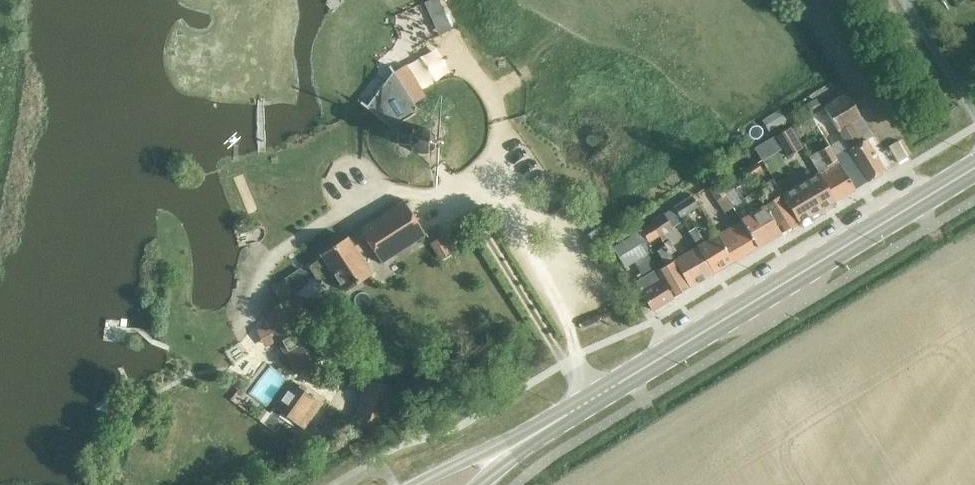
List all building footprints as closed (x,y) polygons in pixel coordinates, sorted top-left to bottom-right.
[(360,102),(359,103),(387,124),(401,122),(409,134),(408,136),(407,138),(407,140),(407,142),(407,145),(407,147),(408,149),(409,151),(410,153),(412,154),(414,156),(415,157),(418,158),(420,158),(422,158),(424,158),(432,170),(439,165),(444,162),(437,150),(438,148),(439,146),(439,144),(439,141),(439,139),(438,137),(437,135),(436,133),(434,131),(433,130),(431,128),(429,127),(427,126),(424,126),(422,126),(414,114),(415,107),(389,66),(388,67),(392,73),(366,106),(360,102)] [(834,156),(853,189),(867,181),(883,171),(864,138),(871,134),(846,93),(823,107),(848,148),(834,156)] [(815,98),(805,104),(811,114),(821,108),(815,98)] [(779,109),(765,118),(771,128),(785,120),(779,109)] [(775,135),(788,157),(801,149),(788,127),(775,135)] [(818,175),(833,200),(853,189),(834,156),(828,145),(817,151),(828,169),(818,175)] [(746,181),(761,171),(755,161),(740,171),(746,181)] [(818,175),(781,195),(797,222),(833,200),(818,175)] [(754,194),(778,234),(797,222),(781,195),(772,179),(766,183),(771,192),(763,197),(759,191),(754,194)] [(724,196),(715,181),(707,187),(715,201),(724,196)] [(778,234),(754,194),(743,201),(736,189),(734,186),(725,192),(736,210),(735,210),(741,220),(739,220),(756,247),(778,234)] [(690,196),(672,208),(679,218),(697,207),(690,196)] [(369,245),(381,263),(424,235),(402,201),(358,229),(360,233),(347,241),(345,238),(320,255),(321,257),(320,259),(319,265),(324,271),(329,273),(332,273),(345,292),(370,275),(356,254),(369,245)] [(681,222),(679,218),(672,208),(649,223),(650,223),(658,236),(659,237),(671,229),(671,228),(681,222)] [(739,220),(714,235),(721,245),(731,262),(756,247),(739,220)] [(658,236),(650,223),(639,230),(647,243),(658,236)] [(601,225),(586,235),(593,245),(607,235),(601,225)] [(441,235),(429,243),(438,260),(451,252),(461,246),(451,230),(441,235)] [(731,262),(721,245),(714,235),(701,243),(694,230),(688,233),(696,246),(713,273),(731,262)] [(672,298),(655,271),(633,234),(612,247),(624,266),(633,260),(643,276),(634,281),(635,283),(652,310),(672,298)] [(689,287),(673,260),(664,246),(655,251),(664,266),(655,271),(672,298),(689,287)] [(713,273),(696,246),(673,260),(689,287),(713,273)] [(279,303),(261,313),(267,324),(276,340),(293,372),(321,357),(328,354),(313,326),(320,322),(314,312),(338,296),(322,279),(316,276),(311,276),(308,280),(299,272),(288,284),(273,293),(279,303)] [(364,380),(354,419),(381,427),(391,387),(364,380)] [(262,423),(261,424),(273,433),(285,416),(296,424),(313,400),(290,383),(272,407),(273,408),(270,412),(262,423)] [(263,407),(255,417),(262,423),(270,412),(263,407)]
